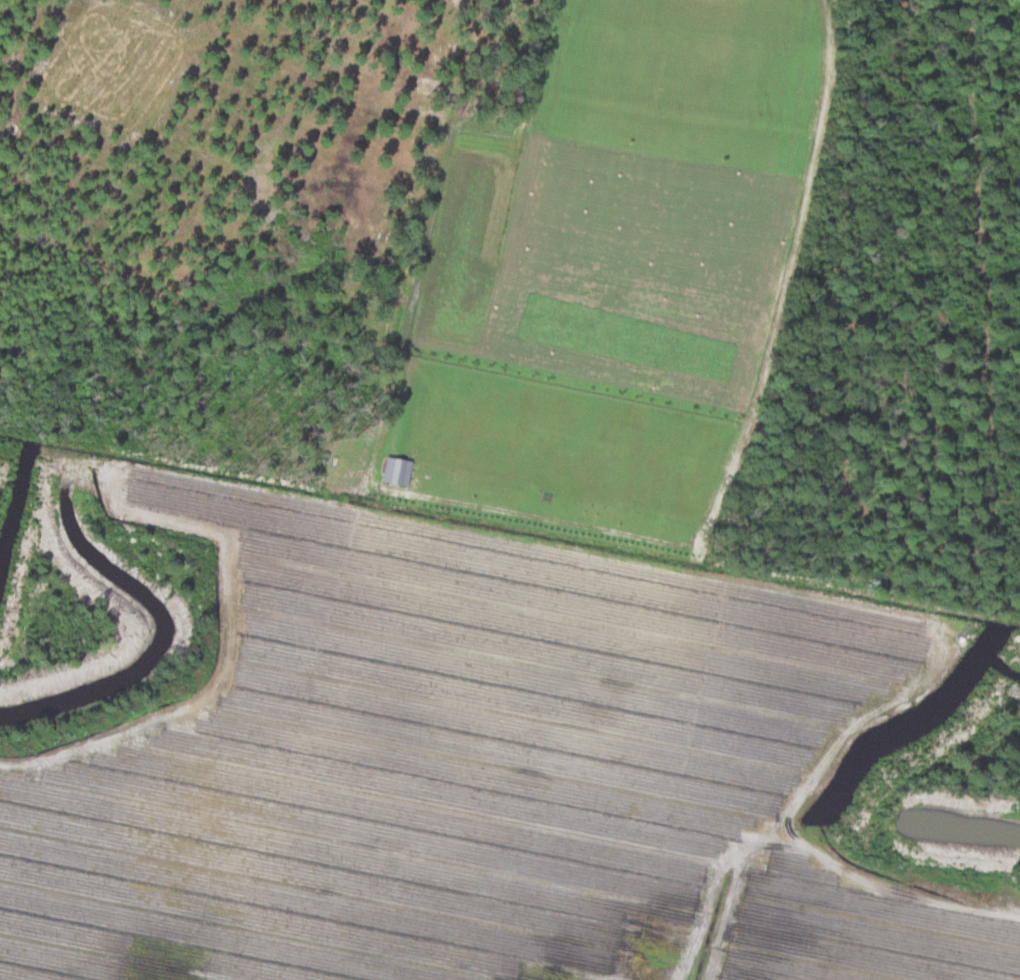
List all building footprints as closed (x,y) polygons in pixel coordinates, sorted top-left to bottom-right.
[(412,483),(414,458),(388,455),(386,481),(412,483)]
